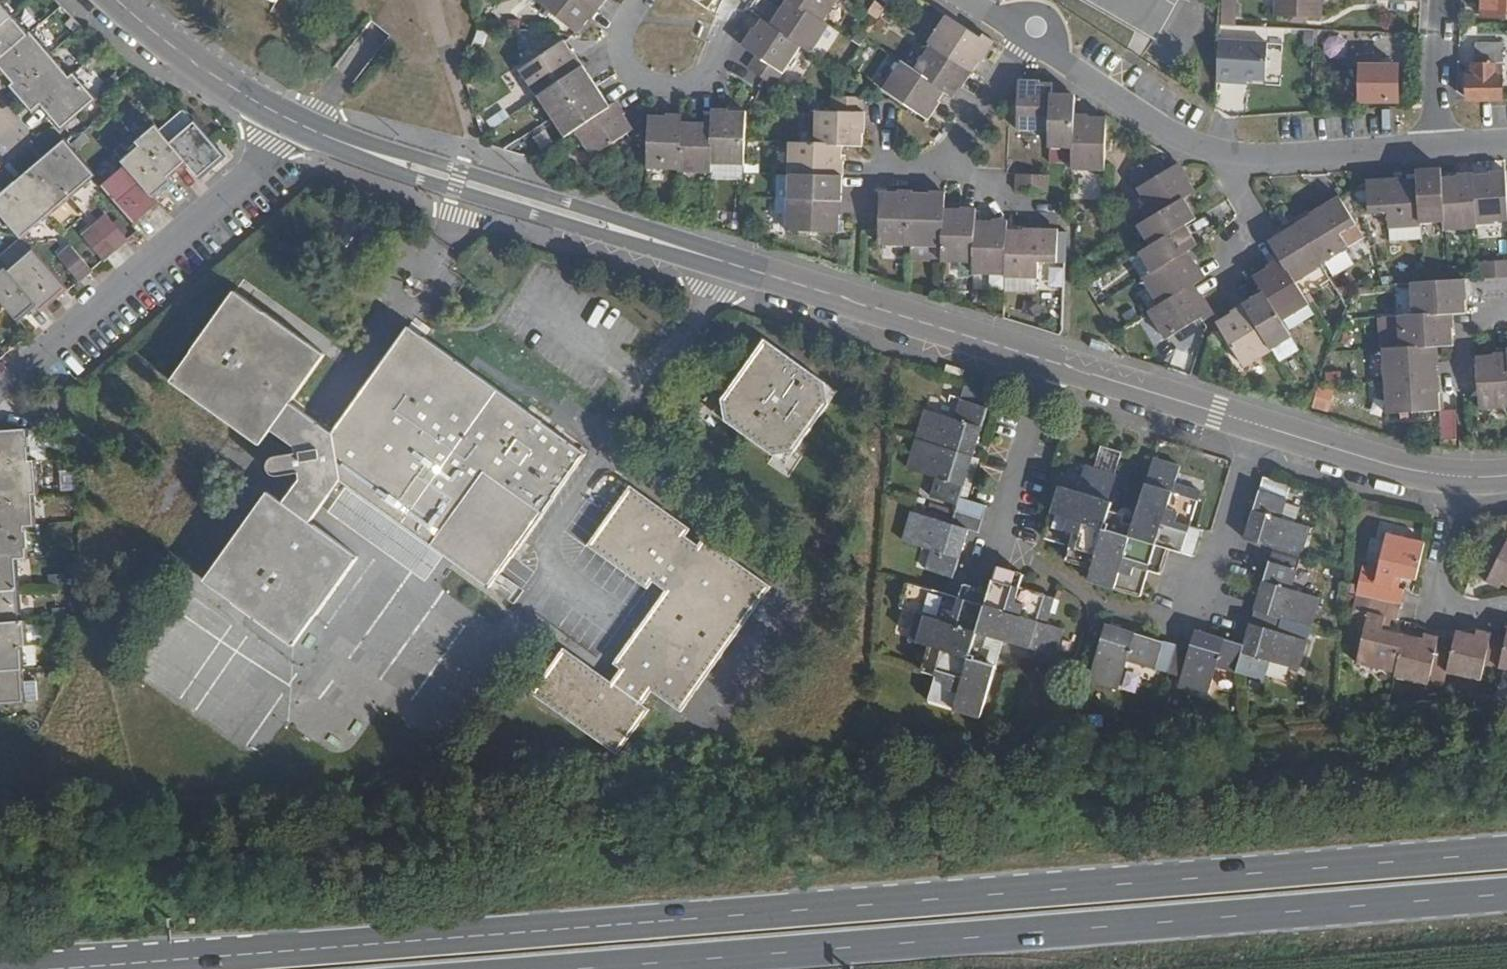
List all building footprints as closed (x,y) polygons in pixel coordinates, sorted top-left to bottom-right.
[(7,0),(0,0),(0,28),(18,13),(7,0)] [(599,7),(590,0),(541,0),(580,31),(599,7)] [(790,0),(784,0),(770,22),(802,43),(808,48),(825,23),(822,21),(790,0)] [(822,21),(837,0),(790,0),(822,21)] [(1155,36),(1158,36),(1176,0),(1084,0),(1155,36)] [(1320,0),(1277,0),(1276,12),(1320,14),(1320,0)] [(1481,16),(1506,18),(1506,0),(1482,0),(1481,16)] [(1236,23),(1237,8),(1222,7),(1221,22),(1227,23),(1236,23)] [(32,30),(18,13),(0,28),(0,57),(32,30)] [(973,71),(991,44),(948,15),(930,42),(933,45),(973,71)] [(774,84),(802,43),(770,22),(762,17),(744,43),(758,53),(748,66),(774,84)] [(1259,37),(1260,24),(1236,23),(1227,23),(1226,36),(1259,37)] [(54,49),(36,27),(32,30),(0,57),(0,68),(14,83),(54,49)] [(543,94),(584,68),(566,40),(523,67),(540,96),(543,94)] [(1504,97),(1503,42),(1477,43),(1477,75),(1470,76),(1470,97),(1504,97)] [(962,86),(973,71),(933,45),(914,71),(946,92),(952,96),(959,86),(962,86)] [(42,101),(75,74),(54,49),(14,83),(34,108),(42,101)] [(1397,99),(1398,64),(1377,64),(1377,53),(1360,52),(1360,100),(1397,99)] [(1265,90),(1267,64),(1239,62),(1238,88),(1265,90)] [(927,118),(946,92),(914,71),(902,63),(884,89),(927,118)] [(555,112),(596,86),(584,68),(543,94),(555,112)] [(62,125),(99,94),(80,71),(75,74),(42,101),(62,125)] [(1051,96),(1051,84),(1047,81),(1020,81),(1018,129),(1050,130),(1051,96)] [(579,125),(608,106),(596,86),(555,112),(568,132),(579,125)] [(862,143),(863,123),(864,97),(834,96),(834,112),(816,111),(815,141),(843,142),(862,143)] [(1075,117),(1076,97),(1051,96),(1050,130),(1049,143),(1074,145),(1075,117)] [(595,153),(634,128),(617,101),(608,106),(579,125),(595,153)] [(746,166),(748,111),(715,110),(715,124),(713,165),(746,166)] [(681,170),(683,123),(683,115),(651,114),(649,168),(681,170)] [(228,153),(198,117),(173,138),(190,159),(203,173),(228,153)] [(1106,170),(1108,118),(1075,117),(1074,145),(1073,169),(1106,170)] [(190,159),(173,138),(159,122),(141,137),(144,141),(172,174),(190,159)] [(713,165),(715,124),(683,123),(681,170),(713,171),(713,165)] [(98,173),(73,143),(68,137),(44,157),(75,194),(98,173)] [(844,174),(845,159),(842,159),(843,142),(815,141),(790,140),(789,172),(792,172),(842,174),(844,174)] [(172,174),(144,141),(126,156),(131,162),(157,194),(165,187),(165,186),(175,177),(172,174)] [(75,194),(44,157),(19,178),(49,213),(75,194)] [(1197,192),(1181,165),(1168,172),(1160,159),(1133,175),(1158,216),(1185,199),(1197,192)] [(157,194),(131,162),(106,183),(138,222),(163,201),(157,194)] [(1445,176),(1444,170),(1421,172),(1422,178),(1424,221),(1447,220),(1445,176)] [(1495,171),(1495,174),(1478,175),(1480,223),(1499,222),(1499,219),(1506,218),(1506,170),(1495,171)] [(841,197),(842,174),(792,172),(791,195),(841,197)] [(1048,190),(1049,174),(1017,173),(1016,189),(1048,190)] [(1480,223),(1478,175),(1445,176),(1447,220),(1448,228),(1481,227),(1480,223)] [(19,178),(0,193),(0,205),(25,234),(49,213),(19,178)] [(1424,221),(1422,178),(1370,182),(1372,213),(1391,212),(1391,227),(1425,226),(1424,221)] [(910,244),(912,193),(880,192),(879,232),(863,232),(862,262),(879,262),(879,243),(910,244)] [(943,245),(944,209),(945,195),(912,193),(910,244),(943,245)] [(839,230),(841,197),(791,195),(788,195),(787,227),(839,230)] [(1345,235),(1361,225),(1344,198),(1302,224),(1325,264),(1352,248),(1345,235)] [(1187,227),(1198,221),(1185,199),(1158,216),(1143,225),(1156,245),(1187,227)] [(973,262),(975,221),(975,210),(944,209),(943,245),(942,261),(973,262)] [(132,236),(112,211),(99,222),(120,247),(132,236)] [(1006,276),(1008,230),(1008,223),(975,221),(973,262),(973,274),(1006,276)] [(120,247),(99,222),(88,232),(108,257),(120,247)] [(1325,264),(1302,224),(1274,240),(1286,260),(1298,280),(1325,264)] [(1191,251),(1198,247),(1187,227),(1156,245),(1144,252),(1156,272),(1191,251)] [(1057,264),(1058,232),(1008,230),(1006,276),(1005,278),(1037,279),(1038,263),(1057,264)] [(4,265),(23,249),(16,240),(0,253),(0,261),(4,265)] [(95,268),(75,243),(63,254),(83,278),(95,268)] [(68,287),(36,247),(10,267),(40,303),(44,308),(68,287)] [(908,259),(936,258),(935,247),(908,248),(908,259)] [(1198,285),(1208,279),(1191,251),(1156,272),(1145,278),(1162,306),(1198,285)] [(1298,280),(1286,260),(1258,276),(1269,294),(1285,321),(1313,305),(1298,280)] [(10,267),(7,263),(0,269),(0,291),(6,298),(22,317),(40,303),(10,267)] [(1483,265),(1484,277),(1506,276),(1506,264),(1483,265)] [(1470,311),(1469,295),(1468,279),(1415,283),(1417,315),(1455,313),(1470,311)] [(1168,340),(1214,312),(1198,285),(1162,306),(1152,312),(1168,340)] [(1285,321),(1269,294),(1250,305),(1275,348),(1295,337),(1285,321)] [(487,595),(584,459),(408,332),(332,437),(292,409),(324,362),(233,295),(169,386),(259,453),(271,438),(293,454),(293,460),(273,463),(269,467),(268,473),(271,479),(277,482),(297,479),(298,486),(282,508),(265,496),(200,587),(291,653),(357,563),(311,528),(340,488),(487,595)] [(1275,348),(1250,305),(1222,322),(1248,368),(1277,351),(1275,348)] [(1457,344),(1455,313),(1417,315),(1403,316),(1405,347),(1440,345),(1457,344)] [(756,337),(707,414),(784,464),(834,387),(756,337)] [(1442,378),(1440,345),(1405,347),(1387,348),(1389,381),(1442,378)] [(1481,358),(1484,410),(1506,409),(1506,356),(1481,358)] [(1444,410),(1442,378),(1389,381),(1391,413),(1444,410)] [(973,456),(992,393),(965,385),(956,418),(927,410),(918,439),(973,456)] [(1317,385),(1310,407),(1327,412),(1334,390),(1317,385)] [(33,426),(0,427),(0,460),(35,459),(33,426)] [(962,497),(973,456),(918,439),(909,468),(938,476),(933,497),(958,504),(956,510),(984,518),(988,504),(962,497)] [(1117,473),(1123,452),(1099,447),(1094,467),(1117,473)] [(1107,527),(1121,474),(1117,473),(1094,467),(1090,482),(1081,481),(1078,490),(1062,485),(1046,537),(1071,545),(1068,558),(1093,566),(1089,579),(1142,594),(1149,569),(1162,573),(1170,547),(1196,554),(1204,528),(1191,525),(1199,498),(1184,494),(1186,485),(1175,482),(1180,464),(1154,457),(1132,534),(1107,527)] [(40,458),(35,459),(0,460),(0,493),(35,491),(42,491),(40,458)] [(1301,554),(1310,525),(1281,516),(1290,483),(1264,476),(1245,538),(1275,546),(1301,554)] [(644,604),(692,537),(624,489),(577,555),(644,604)] [(35,491),(0,493),(0,523),(30,522),(37,522),(35,491)] [(955,577),(968,530),(980,532),(984,518),(956,510),(953,523),(914,512),(906,541),(933,549),(928,569),(955,577)] [(30,522),(0,523),(0,555),(21,554),(31,554),(30,522)] [(1417,578),(1426,538),(1393,531),(1378,597),(1400,602),(1407,576),(1417,578)] [(1502,549),(1489,542),(1474,573),(1500,586),(1503,580),(1506,582),(1506,540),(1502,549)] [(675,717),(767,591),(705,546),(614,674),(675,717)] [(1312,624),(1320,597),(1291,587),(1301,554),(1275,546),(1256,608),(1282,616),(1312,624)] [(21,554),(0,555),(0,587),(22,585),(21,554)] [(972,655),(979,631),(1005,640),(1057,654),(1065,628),(1047,622),(1050,612),(1042,610),(1047,594),(1021,586),(1025,573),(998,565),(990,591),(965,584),(961,597),(909,581),(902,608),(918,613),(915,623),(924,626),(920,641),(932,645),(925,671),(937,674),(929,700),(981,716),(998,664),(972,655)] [(22,585),(0,587),(0,620),(24,619),(22,585)] [(1396,670),(1404,633),(1394,631),(1400,602),(1378,597),(1363,663),(1396,670)] [(1300,668),(1308,639),(1278,630),(1282,616),(1256,608),(1245,643),(1237,670),(1264,678),(1270,659),(1300,668)] [(29,618),(24,619),(0,620),(0,645),(31,643),(29,618)] [(1168,671),(1177,643),(1107,623),(1090,679),(1118,688),(1128,659),(1168,671)] [(1499,666),(1506,634),(1477,627),(1475,633),(1456,629),(1454,639),(1447,671),(1480,679),(1484,663),(1499,666)] [(1237,670),(1245,643),(1196,628),(1190,647),(1177,643),(1168,671),(1182,675),(1179,684),(1208,693),(1217,665),(1237,670)] [(1447,671),(1454,639),(1423,632),(1422,637),(1404,633),(1396,670),(1394,675),(1428,683),(1431,667),(1447,671)] [(38,643),(31,643),(0,645),(0,667),(23,666),(26,666),(26,663),(39,663),(38,643)] [(651,721),(613,693),(564,657),(530,703),(618,767),(651,721)] [(23,666),(0,667),(0,699),(25,698),(23,666)]
